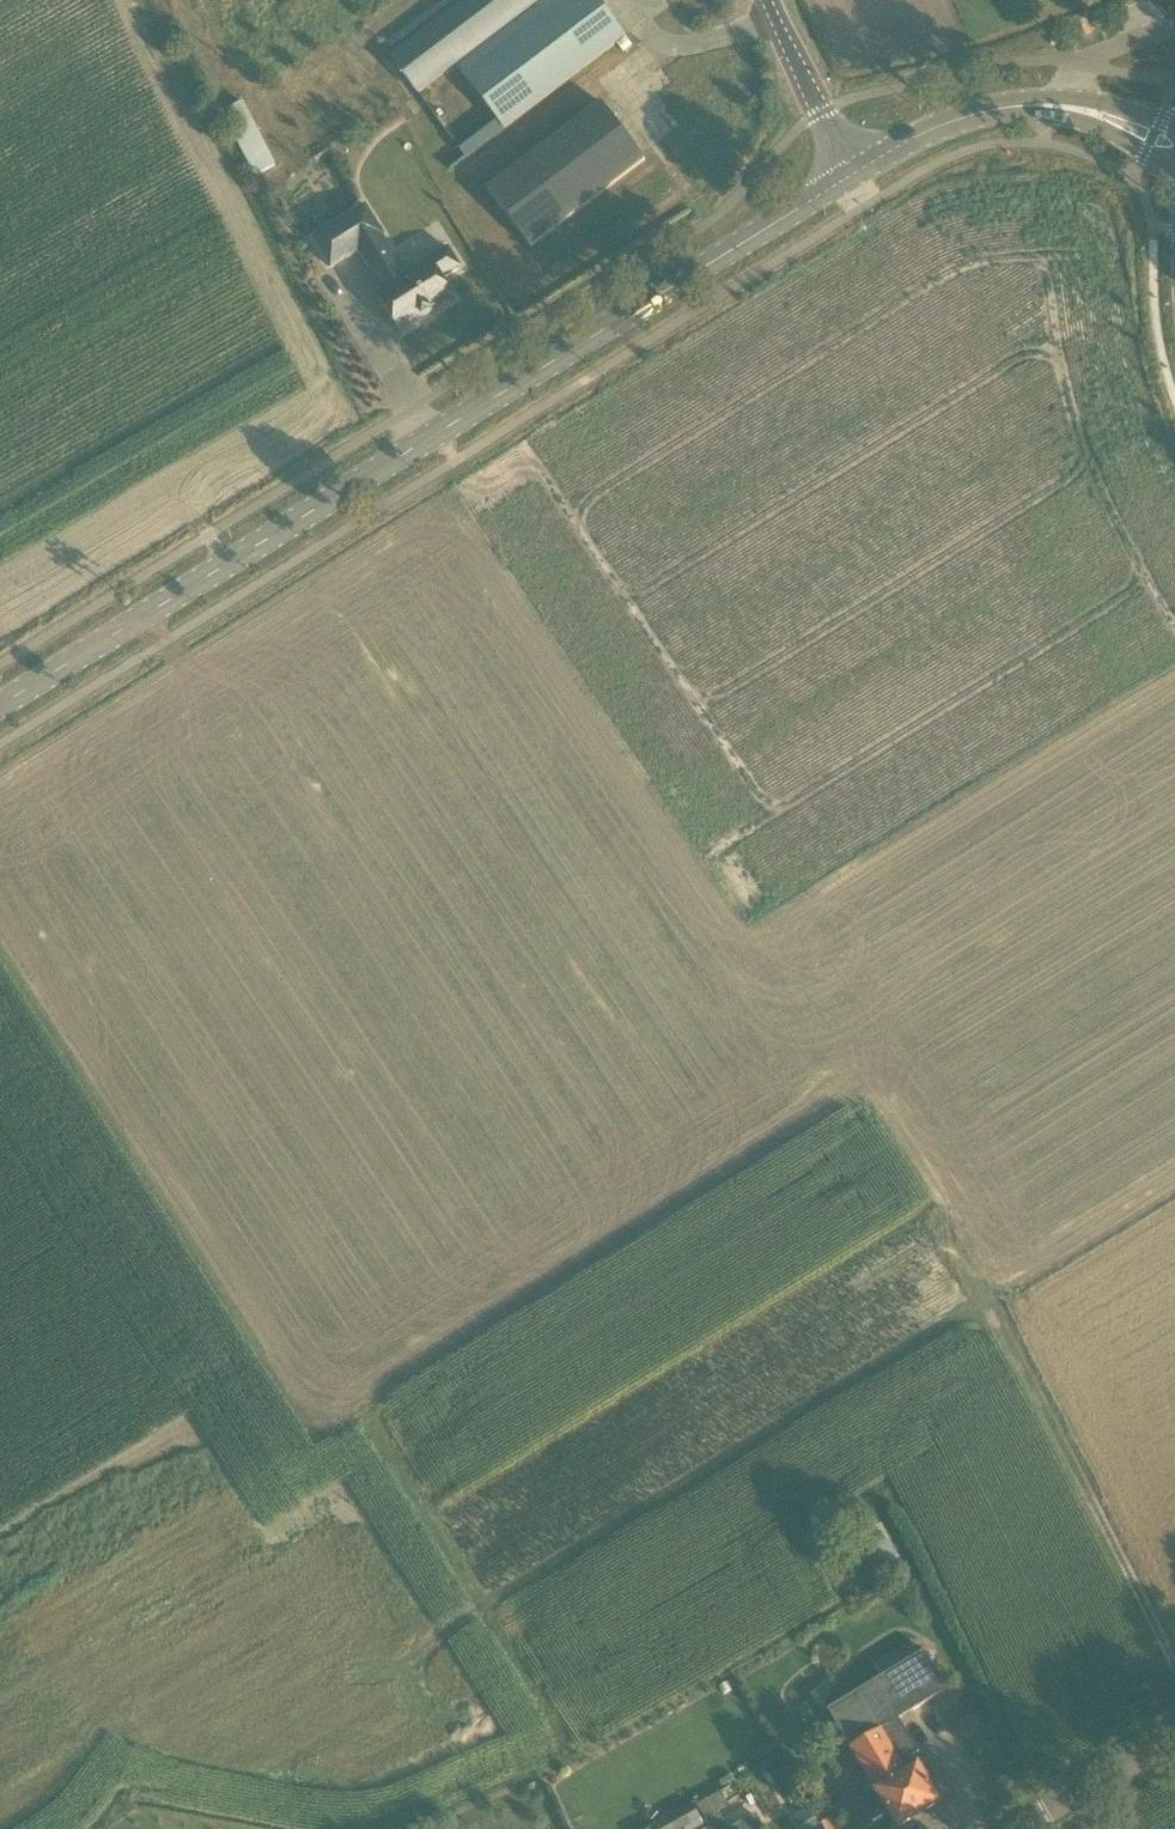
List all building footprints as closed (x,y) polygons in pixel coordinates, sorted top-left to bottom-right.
[(455,65),(504,129),(626,37),(598,0),(466,0),(390,58),(417,94),(455,65)] [(225,111),(257,177),(280,166),(248,100),(225,111)] [(531,247),(645,161),(602,103),(487,190),(531,247)] [(378,296),(401,332),(454,299),(442,280),(461,268),(448,248),(427,261),(429,264),(408,277),(383,236),(384,235),(366,206),(313,239),(331,269),(359,251),(384,292),(378,296)] [(827,1710),(851,1748),(850,1748),(876,1791),(859,1802),(872,1823),(890,1812),(899,1828),(940,1803),(912,1757),(919,1753),(898,1719),(947,1690),(923,1651),(827,1710)] [(720,1791),(697,1804),(710,1828),(756,1828),(762,1825),(755,1813),(739,1823),(728,1805),(732,1803),(727,1793),(722,1795),(720,1791)] [(821,1823),(832,1817),(823,1802),(812,1809),(821,1823)] [(700,1819),(691,1804),(651,1827),(652,1828),(682,1828),(700,1819)] [(820,1825),(809,1807),(798,1814),(795,1822),(800,1828),(813,1828),(820,1825)]
